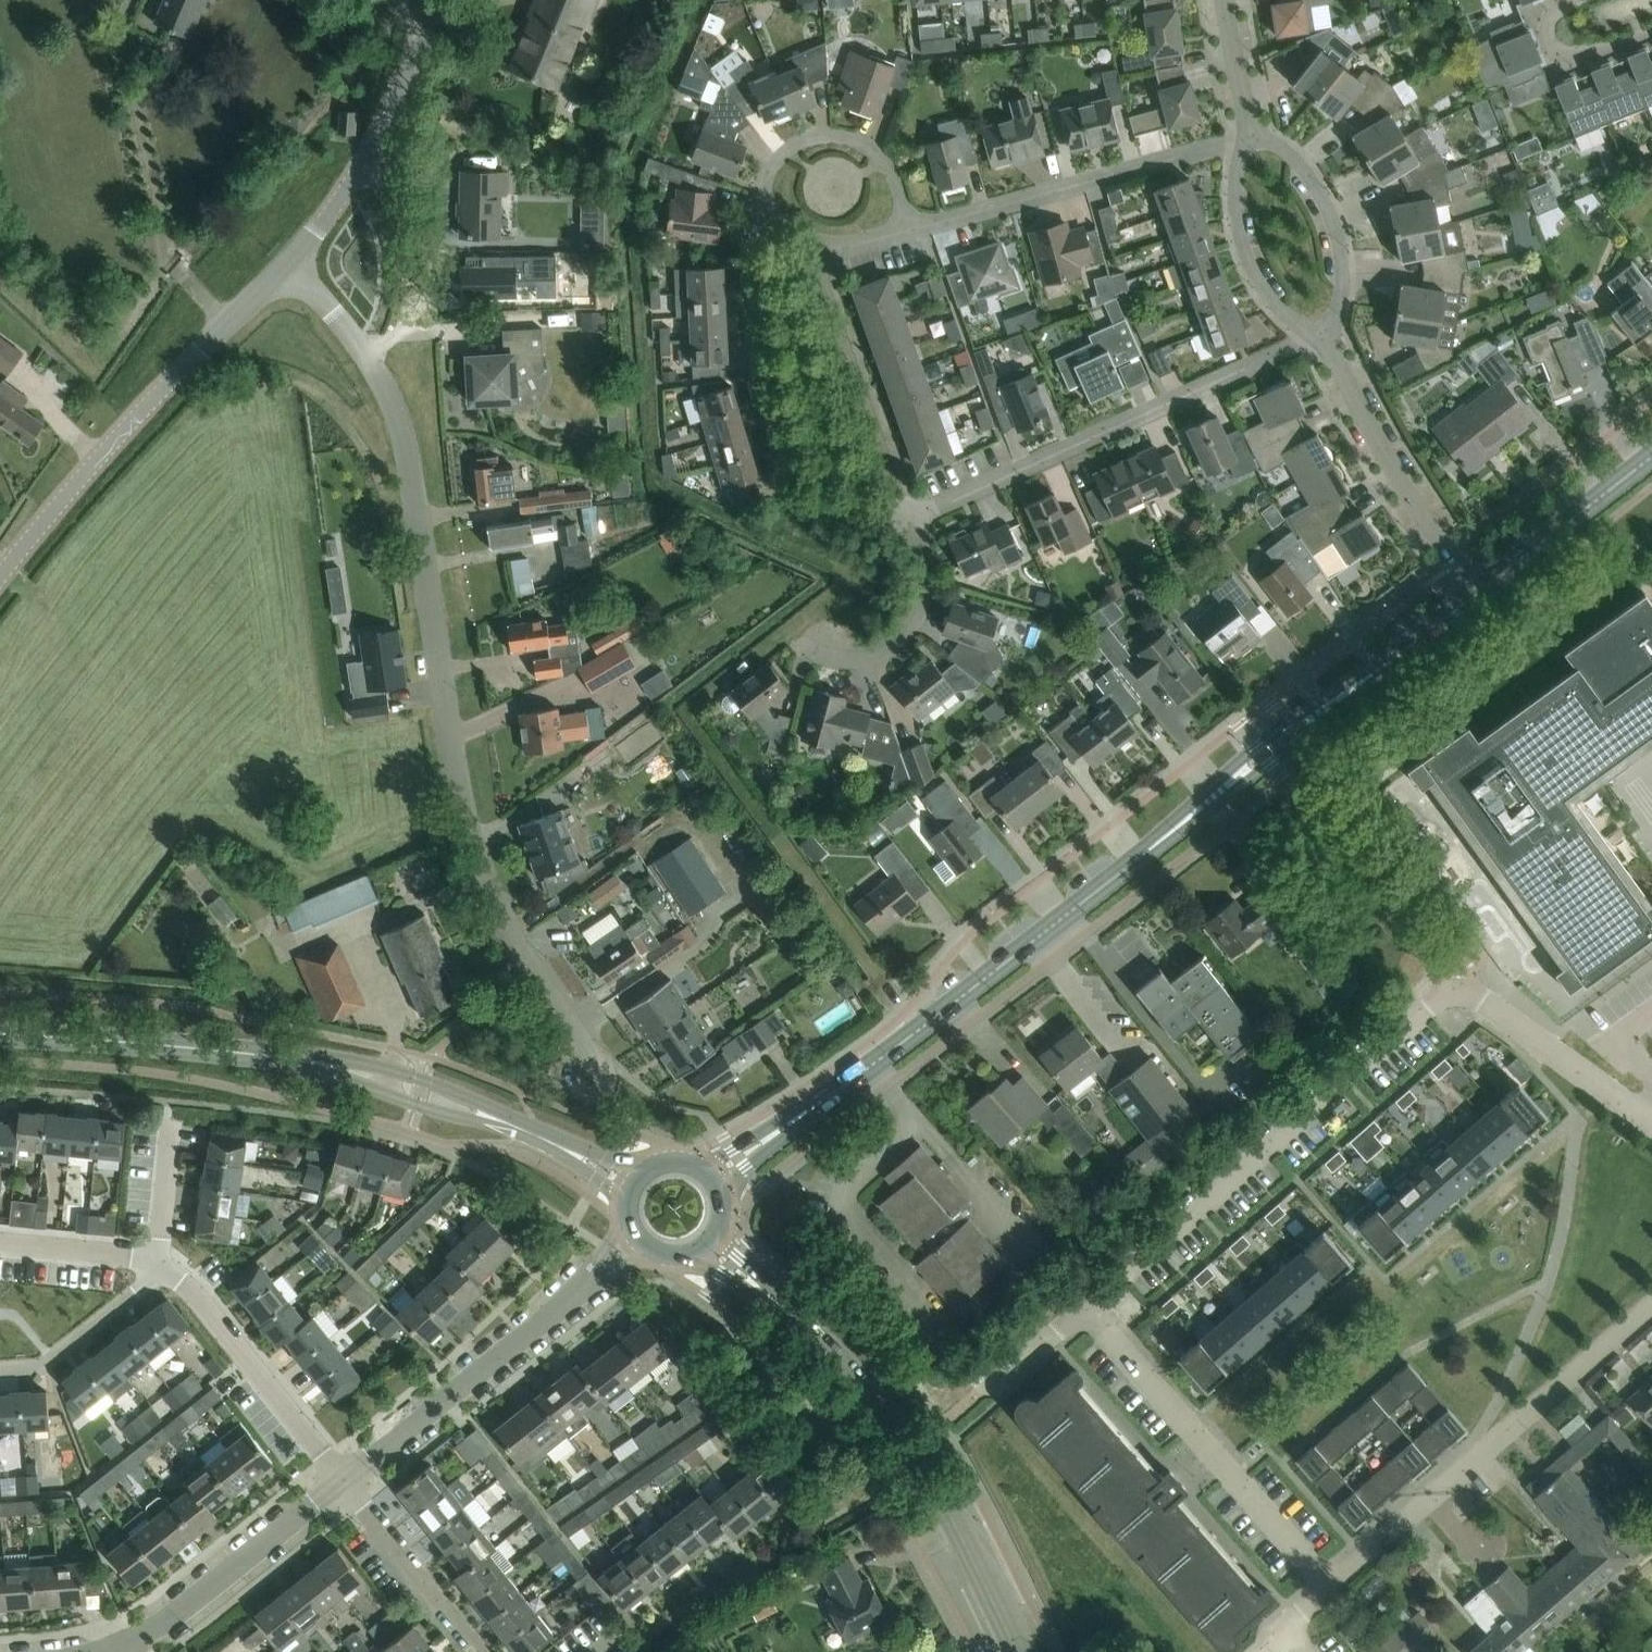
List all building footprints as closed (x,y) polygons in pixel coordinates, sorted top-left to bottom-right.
[(154,22),(190,37),(206,0),(163,0),(154,22)] [(555,86),(585,15),(588,16),(595,0),(536,0),(530,14),(532,15),(511,67),(555,86)] [(1173,0),(1144,0),(1155,69),(1183,64),(1173,0)] [(1334,0),(1276,0),(1278,10),(1273,11),(1276,35),(1314,29),(1311,6),(1334,2),(1334,0)] [(1394,3),(1383,8),(1387,17),(1398,13),(1394,3)] [(1492,36),(1470,49),(1469,49),(1477,69),(1538,44),(1537,44),(1535,45),(1530,30),(1527,31),(1526,27),(1523,28),(1520,23),(1522,21),(1523,21),(1516,3),(1515,4),(1522,20),(1513,25),(1513,23),(1491,32),(1492,36)] [(945,28),(958,26),(956,11),(943,13),(945,28)] [(1095,22),(1084,23),(1085,35),(1096,34),(1095,22)] [(1085,35),(1084,23),(1073,24),(1074,37),(1085,35)] [(1048,27),(1037,28),(1039,40),(1049,39),(1048,27)] [(1039,40),(1037,28),(1027,29),(1028,41),(1039,40)] [(1314,101),(1343,66),(1328,54),(1335,45),(1328,39),(1331,36),(1323,30),(1296,41),(1300,52),(1311,61),(1293,84),(1314,101)] [(1002,32),(991,33),(992,45),(1003,44),(1002,32)] [(992,45),(991,33),(980,34),(981,46),(992,45)] [(955,36),(944,37),(945,50),(956,49),(955,36)] [(945,50),(944,37),(933,38),(935,51),(945,50)] [(828,77),(825,42),(785,58),(790,69),(776,75),(774,71),(774,72),(792,114),(815,104),(808,85),(828,77)] [(1538,45),(1538,44),(1477,69),(1485,88),(1511,81),(1513,86),(1534,77),(1534,75),(1543,73),(1550,89),(1551,89),(1544,71),(1543,71),(1543,72),(1540,72),(1539,66),(1541,65),(1540,61),(1542,60),(1536,46),(1538,45)] [(1651,64),(1647,51),(1648,50),(1646,50),(1645,48),(1626,56),(1627,58),(1618,62),(1618,63),(1628,59),(1633,72),(1634,71),(1648,107),(1651,105),(1651,64)] [(893,67),(852,53),(840,86),(848,88),(844,102),(876,114),(887,84),(903,90),(913,61),(897,55),(893,67)] [(970,54),(952,56),(953,70),(959,69),(970,54)] [(792,114),(774,72),(760,77),(746,59),(729,72),(735,80),(724,87),(729,94),(745,115),(761,109),(766,120),(775,116),(777,120),(792,114)] [(1648,107),(1634,71),(1633,72),(1616,79),(1610,66),(1612,65),(1612,64),(1610,65),(1609,63),(1590,70),(1591,73),(1582,76),(1582,77),(1591,73),(1597,86),(1598,86),(1612,121),(1648,107)] [(1183,64),(1155,69),(1165,107),(1129,116),(1134,135),(1191,120),(1193,119),(1194,117),(1195,115),(1196,112),(1196,110),(1183,64)] [(1356,94),(1369,105),(1392,85),(1374,71),(1372,74),(1364,68),(1357,77),(1343,66),(1314,101),(1337,119),(1356,94)] [(1125,102),(1117,68),(1101,72),(1108,98),(1060,109),(1069,148),(1096,141),(1096,145),(1119,139),(1111,105),(1125,102)] [(1612,121),(1598,86),(1597,86),(1579,93),(1574,80),(1576,80),(1575,79),(1574,80),(1573,77),(1554,85),(1574,136),(1612,121)] [(1366,160),(1405,136),(1395,121),(1405,115),(1400,107),(1404,105),(1392,85),(1369,105),(1378,120),(1352,136),(1366,160)] [(745,115),(729,94),(716,104),(713,102),(692,159),(735,175),(746,146),(733,142),(737,132),(750,122),(745,115)] [(1043,151),(1032,114),(1027,97),(1010,102),(1015,118),(982,127),(992,165),(1043,151)] [(1487,98),(1472,104),(1476,114),(1491,108),(1487,98)] [(340,110),(339,132),(355,133),(356,111),(340,110)] [(942,140),(927,144),(939,189),(968,181),(960,151),(974,148),(965,116),(937,123),(942,140)] [(1445,171),(1433,152),(1429,154),(1424,146),(1414,153),(1405,136),(1366,160),(1381,184),(1408,168),(1417,182),(1445,171)] [(1513,150),(1517,159),(1533,153),(1529,144),(1513,150)] [(1626,158),(1629,165),(1630,167),(1646,160),(1642,151),(1626,158)] [(1630,167),(1629,165),(1626,158),(1610,165),(1614,173),(1630,167)] [(1460,165),(1445,171),(1417,182),(1420,200),(1389,206),(1395,233),(1439,224),(1435,206),(1451,203),(1448,188),(1466,181),(1460,165)] [(461,235),(498,236),(499,193),(504,193),(505,173),(462,172),(461,235)] [(1204,190),(1193,190),(1189,178),(1154,190),(1163,214),(1203,200),(1204,190)] [(672,200),(667,235),(718,242),(722,206),(712,205),(714,193),(678,188),(676,200),(672,200)] [(1592,193),(1575,200),(1586,215),(1600,204),(1592,193)] [(1206,225),(1203,200),(1163,214),(1171,237),(1206,225)] [(604,248),(605,205),(583,205),(582,248),(604,248)] [(1098,209),(1105,234),(1118,230),(1111,205),(1098,209)] [(1526,207),(1509,211),(1511,224),(1529,221),(1526,207)] [(1469,271),(1461,233),(1459,220),(1439,224),(1395,233),(1400,261),(1431,255),(1434,271),(1465,271),(1469,271)] [(1080,273),(1078,268),(1106,261),(1097,229),(1084,232),(1083,228),(1068,232),(1066,223),(1030,232),(1044,283),(1080,273)] [(1211,250),(1206,225),(1171,237),(1169,237),(1177,262),(1211,250)] [(1121,239),(1118,230),(1105,234),(1107,243),(1121,239)] [(961,269),(946,274),(958,307),(973,302),(972,299),(998,290),(999,294),(1019,287),(1012,268),(1008,269),(999,242),(957,257),(961,269)] [(1220,273),(1211,250),(1177,262),(1186,285),(1220,273)] [(466,265),(463,265),(463,267),(466,267),(466,291),(468,291),(473,291),(473,295),(463,296),(463,297),(468,297),(468,310),(490,310),(490,297),(517,297),(517,280),(555,280),(556,279),(556,255),(466,256),(466,261),(466,265)] [(1632,260),(1630,261),(1632,262),(1606,282),(1622,303),(1610,312),(1613,316),(1611,317),(1613,321),(1615,324),(1618,327),(1621,329),(1623,328),(1634,343),(1651,329),(1651,326),(1649,322),(1651,320),(1651,286),(1632,260)] [(723,266),(688,268),(674,269),(676,293),(724,290),(723,266)] [(1112,284),(1126,280),(1123,271),(1110,275),(1112,284)] [(1461,293),(1465,271),(1434,271),(1434,272),(1432,289),(1401,284),(1396,311),(1441,318),(1444,300),(1455,302),(1457,293),(1461,293)] [(1231,295),(1220,273),(1186,285),(1194,309),(1196,308),(1197,308),(1196,308),(1231,295)] [(585,307),(608,307),(608,274),(586,274),(585,307)] [(928,278),(931,288),(943,284),(939,274),(928,278)] [(863,312),(896,300),(888,278),(855,290),(863,312)] [(650,280),(651,294),(660,293),(660,280),(650,280)] [(1126,280),(1112,284),(1115,293),(1128,289),(1126,280)] [(946,294),(943,284),(931,288),(935,298),(946,294)] [(726,314),(724,290),(676,293),(677,316),(690,316),(726,314)] [(651,294),(651,308),(661,307),(660,293),(651,294)] [(1245,316),(1231,295),(1196,308),(1197,308),(1196,308),(1205,331),(1245,316)] [(1116,297),(1111,299),(1103,303),(1113,323),(1088,335),(1097,354),(1060,371),(1069,389),(1082,383),(1090,401),(1124,385),(1115,366),(1141,353),(1116,297)] [(904,322),(896,300),(863,312),(871,334),(904,322)] [(1438,337),(1441,318),(1396,311),(1392,339),(1421,344),(1419,358),(1426,371),(1451,358),(1453,348),(1448,347),(1450,338),(1438,337)] [(727,337),(726,314),(690,316),(691,339),(727,337)] [(1150,324),(1147,315),(1134,321),(1138,330),(1150,324)] [(1251,324),(1245,316),(1205,331),(1213,355),(1248,342),(1244,330),(1251,324)] [(1585,316),(1573,322),(1578,334),(1566,338),(1559,320),(1546,325),(1546,327),(1522,337),(1533,364),(1542,361),(1550,380),(1545,382),(1552,400),(1571,393),(1569,389),(1584,383),(1574,357),(1585,352),(1590,363),(1605,357),(1607,361),(1608,360),(1594,327),(1585,316)] [(943,322),(947,332),(959,328),(955,318),(943,322)] [(912,345),(904,322),(871,334),(879,357),(912,345)] [(1154,332),(1150,324),(1138,330),(1141,338),(1154,332)] [(470,403),(502,401),(502,400),(516,400),(515,386),(544,370),(542,327),(499,330),(499,331),(502,331),(504,355),(474,356),(474,357),(468,357),(469,371),(470,403)] [(660,341),(664,340),(670,340),(669,327),(660,327),(660,341)] [(962,338),(959,328),(947,332),(951,343),(962,338)] [(1020,362),(1012,334),(989,340),(996,368),(1020,362)] [(8,374),(23,353),(0,337),(0,369),(8,374)] [(728,362),(727,337),(691,339),(693,377),(721,373),(720,362),(728,362)] [(670,340),(664,340),(660,341),(661,354),(671,354),(670,340)] [(920,367),(912,345),(879,357),(887,379),(920,367)] [(1032,373),(1001,385),(1000,386),(986,347),(974,352),(996,411),(1008,406),(1017,430),(1050,417),(1042,397),(1032,373)] [(1148,353),(1159,377),(1172,371),(1161,347),(1148,353)] [(1465,407),(1470,414),(1441,436),(1434,427),(1433,428),(1468,473),(1487,458),(1484,454),(1492,448),(1493,449),(1531,419),(1505,386),(1519,375),(1497,348),(1475,366),(1491,386),(1465,407)] [(959,367),(963,377),(974,373),(971,363),(959,367)] [(928,389),(920,367),(887,379),(895,401),(928,389)] [(978,382),(974,373),(963,377),(966,387),(978,382)] [(1150,398),(1161,393),(1152,374),(1141,379),(1150,398)] [(1243,431),(1253,451),(1303,425),(1295,408),(1302,404),(1290,380),(1287,382),(1285,379),(1265,388),(1267,391),(1254,397),(1265,420),(1243,431)] [(0,383),(0,423),(29,443),(43,423),(13,402),(19,393),(2,381),(0,383)] [(702,420),(739,409),(732,386),(720,389),(717,381),(691,384),(702,420)] [(936,412),(928,389),(895,401),(903,424),(936,412)] [(956,399),(958,411),(985,407),(983,394),(956,399)] [(624,402),(606,403),(607,412),(625,411),(624,402)] [(975,411),(979,421),(990,417),(987,407),(975,411)] [(745,431),(739,409),(702,420),(709,442),(745,431)] [(911,446),(944,434),(936,412),(903,424),(911,446)] [(1187,429),(1207,472),(1228,463),(1234,477),(1257,467),(1242,434),(1241,435),(1242,437),(1229,442),(1217,416),(1187,429)] [(994,426),(990,417),(979,421),(982,430),(994,426)] [(1333,462),(1320,439),(1313,443),(1303,425),(1253,451),(1263,472),(1285,460),(1297,481),(1333,462)] [(752,454),(745,431),(709,442),(716,465),(752,454)] [(952,456),(944,434),(911,446),(919,468),(952,456)] [(1155,446),(1125,459),(1144,501),(1189,481),(1175,451),(1160,458),(1155,446)] [(664,475),(670,478),(678,476),(671,452),(662,455),(664,475)] [(759,477),(752,454),(716,465),(723,488),(727,487),(730,499),(744,495),(758,491),(755,478),(759,477)] [(511,464),(498,466),(497,455),(477,457),(478,468),(474,468),(477,503),(515,498),(511,464)] [(1144,501),(1125,459),(1094,473),(1100,485),(1085,492),(1098,521),(1113,514),(1113,515),(1144,501)] [(1346,484),(1333,462),(1297,481),(1309,503),(1288,515),(1297,531),(1299,535),(1348,505),(1339,488),(1346,484)] [(1260,493),(1256,499),(1260,506),(1271,501),(1266,490),(1260,493)] [(1065,552),(1091,540),(1076,508),(1075,509),(1078,515),(1066,521),(1054,493),(1026,506),(1043,544),(1058,537),(1065,552)] [(520,498),(521,514),(566,509),(564,495),(540,497),(540,496),(520,498)] [(744,495),(730,499),(733,508),(743,505),(747,504),(744,495)] [(1272,502),(1261,510),(1273,526),(1283,518),(1272,502)] [(601,532),(598,504),(583,506),(587,534),(601,532)] [(1359,522),(1348,505),(1299,535),(1327,578),(1348,565),(1347,562),(1359,555),(1360,557),(1379,545),(1377,542),(1381,540),(1366,518),(1359,522)] [(487,525),(487,527),(483,530),(485,539),(490,540),(491,548),(559,537),(565,572),(591,562),(588,540),(578,541),(575,522),(557,525),(556,514),(487,525)] [(994,570),(1021,558),(1006,525),(990,532),(987,526),(951,542),(966,574),(991,563),(994,570)] [(673,528),(660,536),(668,549),(681,542),(673,528)] [(1278,566),(1261,580),(1287,614),(1311,595),(1297,577),(1304,571),(1307,575),(1318,565),(1299,537),(1297,538),(1291,530),(1265,550),(1278,566)] [(548,550),(529,551),(529,585),(549,585),(548,550)] [(340,567),(327,569),(331,598),(344,596),(340,567)] [(1249,637),(1256,631),(1248,620),(1260,611),(1232,575),(1211,591),(1223,606),(1196,627),(1225,665),(1226,664),(1222,658),(1235,648),(1239,653),(1240,653),(1239,652),(1252,642),(1249,637)] [(1037,589),(1033,603),(1048,607),(1051,593),(1037,589)] [(956,594),(943,633),(968,642),(967,646),(954,662),(955,662),(980,682),(982,684),(1004,656),(992,634),(998,617),(955,603),(958,594),(956,594)] [(1407,770),(1421,788),(1434,778),(1569,963),(1555,972),(1569,991),(1575,986),(1582,981),(1585,985),(1651,936),(1651,902),(1644,908),(1638,900),(1570,807),(1569,805),(1575,801),(1577,803),(1578,803),(1576,800),(1591,790),(1592,789),(1593,788),(1605,779),(1607,781),(1618,773),(1616,771),(1625,764),(1627,767),(1630,765),(1628,762),(1651,745),(1651,604),(1651,602),(1645,594),(1564,652),(1576,668),(1477,739),(1468,726),(1407,770)] [(615,630),(592,643),(597,652),(647,624),(641,613),(615,628),(615,630)] [(536,678),(563,674),(561,657),(581,654),(577,628),(567,630),(566,623),(547,625),(546,619),(507,624),(511,650),(549,645),(551,657),(534,660),(536,678)] [(1093,638),(1115,665),(1129,654),(1107,627),(1093,638)] [(580,666),(593,690),(638,665),(633,656),(655,644),(647,629),(580,666)] [(365,659),(347,662),(351,691),(352,691),(354,698),(353,698),(350,698),(352,716),(373,713),(390,711),(387,693),(385,693),(384,686),(405,683),(397,630),(361,635),(365,659)] [(1141,656),(1130,664),(1147,685),(1157,677),(1176,701),(1203,680),(1166,632),(1139,653),(1141,656)] [(1099,645),(1088,653),(1093,660),(1104,652),(1099,645)] [(903,676),(891,686),(918,720),(955,691),(973,687),(980,682),(955,662),(941,672),(932,660),(906,679),(903,676)] [(722,700),(722,704),(727,710),(731,711),(735,711),(742,705),(751,717),(753,716),(770,738),(768,747),(785,751),(794,717),(779,714),(778,717),(773,716),(765,706),(788,689),(779,677),(781,675),(772,663),(770,665),(768,663),(767,663),(731,691),(723,697),(722,700)] [(1104,710),(1093,718),(1116,748),(1139,731),(1125,713),(1137,703),(1140,708),(1141,707),(1121,681),(1096,700),(1104,710)] [(814,689),(802,738),(833,746),(836,737),(861,743),(862,740),(866,742),(863,754),(896,763),(890,784),(893,790),(914,783),(902,752),(899,753),(900,747),(891,723),(868,717),(869,714),(851,709),(851,710),(843,708),(846,698),(814,689)] [(1071,713),(1049,731),(1072,761),(1073,760),(1070,756),(1080,748),(1094,766),(1116,748),(1093,718),(1080,702),(1070,711),(1071,713)] [(660,706),(641,715),(646,728),(665,719),(660,706)] [(526,753),(563,747),(562,739),(589,735),(587,723),(581,724),(580,711),(558,714),(557,707),(520,712),(526,753)] [(1029,767),(1015,778),(1039,808),(1063,790),(1053,776),(1066,766),(1046,740),(1023,758),(1029,767)] [(922,742),(901,750),(902,752),(914,783),(916,789),(934,775),(922,742)] [(687,764),(676,771),(687,786),(697,778),(687,764)] [(1015,827),(1039,808),(1015,778),(1003,788),(993,775),(968,795),(985,817),(999,806),(1015,827)] [(946,780),(922,799),(937,819),(944,827),(930,838),(945,858),(934,866),(945,881),(971,861),(972,863),(975,861),(974,859),(981,853),(968,836),(964,831),(977,821),(961,800),(946,780)] [(551,895),(589,868),(585,858),(580,860),(562,809),(518,824),(537,877),(544,874),(545,878),(541,880),(546,893),(550,891),(551,895)] [(890,814),(882,821),(891,832),(899,825),(890,814)] [(690,837),(654,861),(691,915),(727,891),(690,837)] [(891,876),(855,905),(877,933),(903,913),(904,915),(918,903),(900,879),(914,868),(893,841),(874,856),(891,876)] [(615,873),(588,892),(599,907),(626,887),(615,873)] [(284,910),(294,934),(379,898),(369,874),(284,910)] [(657,886),(645,894),(652,904),(664,896),(657,886)] [(1205,923),(1231,956),(1261,932),(1259,930),(1273,919),(1257,898),(1243,910),(1235,900),(1205,923)] [(568,901),(557,909),(565,921),(577,914),(568,901)] [(391,955),(395,965),(403,982),(406,981),(421,1015),(459,998),(444,964),(446,963),(424,913),(380,933),(390,956),(391,955)] [(607,982),(647,955),(656,967),(696,940),(689,929),(662,947),(643,919),(627,929),(622,923),(588,946),(599,961),(595,963),(607,982)] [(1335,987),(1357,970),(1321,923),(1299,940),(1335,987)] [(297,955),(325,1021),(351,1009),(345,997),(358,991),(336,943),(323,949),(321,945),(297,955)] [(1259,1031),(1201,958),(1206,954),(1205,953),(1170,981),(1158,965),(1157,966),(1161,971),(1137,990),(1133,985),(1132,985),(1178,1042),(1174,1037),(1198,1018),(1202,1023),(1203,1022),(1199,1017),(1202,1015),(1220,1038),(1217,1040),(1216,1040),(1229,1057),(1265,1028),(1264,1027),(1259,1031)] [(678,1016),(676,1013),(688,1005),(670,978),(625,1008),(646,1039),(649,1037),(649,1036),(678,1016)] [(693,1012),(688,1005),(676,1013),(678,1016),(649,1036),(649,1037),(677,1077),(716,1050),(691,1014),(693,1012)] [(776,1038),(773,1034),(787,1025),(776,1009),(748,1028),(747,1028),(722,1046),(724,1049),(689,1074),(705,1097),(737,1074),(729,1063),(757,1043),(761,1048),(776,1038)] [(1039,1052),(1066,1087),(1102,1058),(1075,1024),(1039,1052)] [(1470,1051),(1463,1042),(1455,1048),(1463,1057),(1470,1051)] [(1161,1158),(1164,1156),(1203,1126),(1150,1057),(1125,1076),(1112,1059),(1096,1071),(1110,1088),(1108,1089),(1147,1139),(1161,1158)] [(1452,1066),(1444,1057),(1437,1063),(1438,1064),(1445,1072),(1452,1066)] [(1445,1072),(1438,1064),(1431,1070),(1438,1079),(1445,1073),(1445,1072)] [(1048,1105),(1023,1076),(1012,1085),(1006,1077),(990,1092),(988,1090),(969,1107),(1000,1143),(1019,1128),(1020,1129),(1048,1105)] [(1538,1123),(1544,1117),(1547,1115),(1548,1114),(1549,1113),(1549,1111),(1550,1109),(1549,1107),(1549,1106),(1549,1105),(1548,1103),(1547,1102),(1545,1101),(1544,1100),(1542,1100),(1540,1100),(1539,1100),(1536,1101),(1535,1102),(1519,1084),(1500,1101),(1500,1102),(1501,1101),(1527,1131),(1537,1122),(1538,1123)] [(1409,1089),(1402,1095),(1410,1103),(1417,1097),(1409,1089)] [(1410,1103),(1402,1095),(1395,1101),(1403,1110),(1410,1103)] [(1518,1139),(1527,1131),(1501,1101),(1484,1116),(1510,1147),(1518,1140),(1518,1139)] [(1068,1110),(1052,1125),(1081,1157),(1097,1143),(1068,1110)] [(43,1148),(46,1114),(20,1111),(18,1124),(19,1124),(17,1146),(43,1148)] [(69,1151),(73,1117),(46,1114),(43,1148),(69,1151)] [(1510,1147),(1484,1116),(1466,1132),(1492,1162),(1502,1153),(1502,1154),(1510,1147)] [(95,1154),(99,1119),(73,1117),(69,1151),(95,1154)] [(125,1122),(99,1119),(95,1154),(122,1157),(125,1122)] [(1374,1120),(1367,1126),(1375,1134),(1381,1128),(1374,1120)] [(19,1124),(18,1124),(0,1122),(0,1157),(16,1159),(17,1146),(19,1124)] [(1375,1134),(1367,1126),(1360,1132),(1368,1140),(1375,1134)] [(212,1131),(208,1158),(242,1164),(247,1137),(212,1131)] [(1492,1162),(1466,1132),(1448,1147),(1475,1178),(1483,1171),(1482,1170),(1492,1162)] [(1147,1139),(1117,1162),(1137,1187),(1167,1161),(1164,1156),(1161,1158),(1147,1139)] [(356,1182),(366,1148),(340,1141),(331,1175),(356,1182)] [(1005,1261),(960,1208),(969,1201),(946,1175),(951,1171),(942,1160),(937,1165),(920,1145),(902,1161),(913,1174),(879,1204),(916,1246),(925,1239),(933,1249),(916,1264),(964,1320),(983,1304),(971,1291),(1005,1261)] [(306,1147),(304,1158),(325,1162),(327,1150),(306,1147)] [(1448,1147),(1431,1162),(1431,1163),(1457,1193),(1466,1184),(1467,1185),(1475,1178),(1448,1147)] [(382,1189),(391,1155),(366,1148),(356,1182),(382,1189)] [(1338,1151),(1332,1157),(1339,1165),(1346,1159),(1338,1151)] [(1431,1163),(1431,1162),(1425,1154),(1405,1171),(1412,1179),(1413,1178),(1439,1209),(1447,1202),(1447,1201),(1457,1193),(1431,1163)] [(417,1163),(391,1155),(382,1189),(408,1196),(417,1163)] [(1339,1165),(1332,1157),(1325,1163),(1332,1171),(1339,1165)] [(238,1190),(242,1164),(208,1158),(204,1184),(238,1190)] [(17,1190),(19,1163),(4,1162),(2,1189),(17,1190)] [(307,1165),(305,1174),(321,1179),(324,1169),(307,1165)] [(318,1189),(321,1179),(305,1174),(302,1184),(318,1189)] [(1413,1178),(1412,1179),(1395,1194),(1421,1223),(1431,1215),(1432,1216),(1439,1209),(1413,1178)] [(450,1179),(431,1198),(440,1207),(459,1189),(450,1180),(450,1179)] [(234,1216),(238,1190),(204,1184),(199,1210),(234,1216)] [(1421,1223),(1395,1194),(1378,1209),(1404,1239),(1404,1238),(1405,1239),(1412,1233),(1411,1232),(1421,1223)] [(427,1219),(440,1207),(431,1198),(418,1210),(412,1215),(421,1225),(427,1219)] [(35,1226),(37,1209),(37,1202),(12,1199),(9,1224),(35,1226)] [(1378,1209),(1371,1200),(1352,1217),(1377,1246),(1377,1247),(1385,1257),(1394,1248),(1394,1247),(1404,1239),(1378,1209)] [(1278,1203),(1271,1209),(1279,1218),(1286,1212),(1278,1203)] [(47,1210),(37,1209),(35,1226),(45,1227),(47,1210)] [(1279,1218),(1271,1209),(1264,1215),(1272,1224),(1279,1218)] [(230,1242),(234,1216),(199,1210),(195,1237),(230,1242)] [(87,1231),(89,1214),(78,1213),(77,1230),(87,1231)] [(100,1215),(89,1214),(87,1231),(98,1233),(100,1215)] [(265,1220),(274,1231),(277,1234),(284,1228),(273,1214),(265,1220)] [(415,1231),(421,1225),(412,1215),(406,1221),(393,1233),(402,1243),(415,1231)] [(324,1236),(336,1225),(329,1217),(316,1228),(324,1236)] [(486,1217),(467,1235),(495,1265),(515,1247),(486,1217)] [(257,1227),(268,1241),(277,1234),(274,1231),(265,1220),(257,1227)] [(343,1233),(336,1225),(324,1236),(331,1244),(343,1233)] [(1304,1248),(1305,1249),(1306,1249),(1332,1278),(1342,1270),(1342,1271),(1352,1262),(1343,1253),(1343,1254),(1323,1232),(1304,1248)] [(374,1251),(379,1256),(383,1261),(402,1243),(393,1233),(374,1251)] [(1243,1234),(1236,1240),(1244,1249),(1251,1243),(1243,1234)] [(307,1254),(319,1242),(313,1235),(300,1246),(307,1254)] [(477,1282),(495,1265),(467,1235),(447,1254),(453,1260),(454,1259),(477,1283),(477,1282)] [(1244,1249),(1236,1240),(1229,1246),(1237,1255),(1244,1249)] [(326,1249),(319,1242),(307,1254),(314,1261),(326,1249)] [(362,1253),(355,1245),(343,1256),(350,1264),(362,1253)] [(1306,1249),(1305,1249),(1288,1264),(1315,1295),(1323,1288),(1322,1287),(1332,1278),(1306,1249)] [(383,1261),(379,1256),(374,1251),(355,1269),(364,1279),(383,1261)] [(246,1303),(273,1281),(256,1259),(229,1281),(246,1303)] [(483,1289),(477,1282),(477,1283),(454,1259),(453,1260),(435,1277),(464,1307),(483,1289)] [(1315,1295),(1288,1264),(1270,1280),(1296,1309),(1306,1301),(1307,1301),(1315,1295)] [(1207,1265),(1200,1271),(1208,1280),(1215,1274),(1207,1265)] [(1208,1280),(1200,1271),(1194,1277),(1201,1286),(1208,1280)] [(343,1292),(356,1279),(349,1272),(336,1284),(343,1292)] [(445,1325),(464,1307),(435,1277),(416,1295),(445,1325)] [(363,1286),(356,1279),(343,1292),(350,1299),(363,1286)] [(1296,1309),(1270,1280),(1253,1295),(1279,1326),(1287,1319),(1287,1318),(1296,1309)] [(262,1323),(289,1301),(273,1281),(246,1303),(262,1323)] [(426,1343),(445,1325),(416,1295),(397,1313),(426,1343)] [(1279,1326),(1253,1295),(1235,1311),(1261,1340),(1271,1332),(1279,1326)] [(1172,1296),(1165,1302),(1173,1311),(1180,1305),(1172,1296)] [(167,1298),(145,1316),(166,1343),(189,1325),(167,1298)] [(285,1338),(312,1316),(312,1315),(305,1321),(289,1301),(262,1323),(279,1344),(286,1339),(285,1338)] [(1173,1311),(1165,1302),(1158,1308),(1166,1317),(1173,1311)] [(380,1330),(393,1318),(385,1310),(373,1322),(380,1330)] [(1261,1340),(1235,1311),(1217,1326),(1244,1356),(1252,1349),(1251,1349),(1261,1340)] [(166,1343),(145,1316),(125,1332),(147,1359),(166,1343)] [(302,1359),(330,1338),(312,1316),(285,1338),(286,1339),(302,1359)] [(400,1325),(393,1318),(380,1330),(388,1337),(400,1325)] [(643,1322),(623,1338),(648,1369),(668,1352),(643,1322)] [(1244,1356),(1217,1326),(1200,1342),(1226,1371),(1235,1363),(1236,1363),(1244,1356)] [(147,1359),(125,1332),(104,1348),(126,1375),(147,1359)] [(318,1379),(346,1358),(330,1338),(302,1359),(318,1379)] [(648,1369),(623,1338),(603,1354),(628,1385),(648,1369)] [(1200,1342),(1200,1341),(1200,1340),(1180,1357),(1196,1375),(1195,1376),(1194,1377),(1193,1379),(1193,1381),(1193,1383),(1194,1384),(1194,1386),(1195,1387),(1197,1389),(1199,1390),(1201,1390),(1203,1390),(1206,1390),(1207,1389),(1210,1386),(1217,1381),(1216,1380),(1226,1371),(1200,1342)] [(126,1375),(104,1348),(84,1364),(106,1392),(113,1401),(133,1384),(126,1375)] [(628,1385),(603,1354),(583,1370),(601,1394),(600,1395),(606,1402),(628,1385)] [(204,1363),(215,1376),(224,1370),(213,1356),(204,1363)] [(362,1378),(346,1358),(318,1379),(335,1400),(362,1378)] [(601,1394),(583,1370),(577,1363),(557,1379),(581,1410),(600,1395),(601,1394)] [(1427,1385),(1408,1363),(1392,1377),(1375,1392),(1372,1394),(1389,1413),(1408,1396),(1420,1410),(1437,1395),(1428,1384),(1427,1385)] [(106,1392),(84,1364),(63,1381),(85,1408),(106,1392)] [(192,1373),(172,1389),(182,1403),(189,1397),(192,1395),(203,1387),(192,1373)] [(1178,1494),(1185,1488),(1182,1484),(1181,1485),(1177,1480),(1173,1475),(1174,1474),(1170,1471),(1163,1477),(1160,1473),(1155,1477),(1066,1376),(1036,1402),(1036,1401),(1034,1400),(1033,1399),(1031,1398),(1029,1398),(1027,1398),(1026,1398),(1024,1399),(1023,1399),(1021,1400),(1020,1401),(1019,1402),(1018,1404),(1017,1406),(1017,1407),(1017,1409),(1017,1411),(1017,1412),(1018,1413),(1019,1415),(1020,1416),(1099,1507),(1096,1509),(1108,1522),(1126,1542),(1138,1556),(1140,1554),(1220,1645),(1221,1646),(1223,1647),(1225,1648),(1227,1648),(1229,1648),(1231,1648),(1233,1647),(1234,1646),(1236,1644),(1238,1642),(1238,1640),(1239,1638),(1239,1636),(1238,1634),(1238,1632),(1237,1631),(1236,1630),(1266,1604),(1177,1502),(1181,1498),(1178,1494)] [(589,1420),(581,1410),(557,1379),(535,1396),(560,1427),(568,1437),(589,1420)] [(1629,1399),(1651,1424),(1651,1423),(1651,1379),(1629,1399)] [(182,1403),(172,1389),(165,1381),(157,1387),(163,1395),(150,1405),(162,1419),(173,1410),(182,1403)] [(192,1404),(200,1414),(221,1397),(213,1387),(192,1404)] [(47,1391),(21,1393),(24,1427),(49,1425),(47,1391)] [(21,1393),(0,1394),(0,1429),(24,1427),(21,1393)] [(1401,1427),(1389,1413),(1372,1394),(1357,1408),(1338,1424),(1335,1427),(1352,1446),(1371,1428),(1383,1442),(1401,1427)] [(1447,1405),(1437,1395),(1420,1410),(1432,1423),(1412,1440),(1429,1460),(1433,1457),(1449,1442),(1465,1428),(1446,1406),(1447,1405)] [(560,1427),(535,1396),(514,1413),(539,1444),(560,1427)] [(712,1396),(685,1415),(692,1425),(719,1406),(712,1396)] [(731,1407),(710,1422),(717,1433),(738,1418),(731,1407)] [(182,1412),(172,1420),(180,1430),(190,1422),(182,1412)] [(539,1444),(514,1413),(494,1429),(519,1460),(528,1452),(532,1458),(540,1459),(547,1454),(539,1444)] [(671,1440),(692,1425),(685,1415),(675,1422),(672,1419),(661,1426),(663,1430),(671,1440)] [(1598,1424),(1614,1443),(1625,1434),(1608,1415),(1598,1424)] [(137,1416),(129,1422),(140,1436),(148,1430),(137,1416)] [(151,1437),(159,1447),(180,1430),(172,1420),(151,1437)] [(219,1438),(227,1448),(251,1479),(272,1461),(240,1421),(219,1438)] [(133,1442),(140,1436),(129,1422),(122,1427),(133,1442)] [(696,1447),(717,1433),(710,1422),(689,1436),(696,1447)] [(112,1425),(103,1431),(119,1452),(127,1446),(112,1425)] [(1331,1464),(1341,1455),(1352,1446),(1335,1427),(1330,1431),(1313,1446),(1298,1459),(1326,1492),(1343,1477),(1331,1464)] [(1429,1460),(1412,1440),(1401,1427),(1383,1442),(1395,1455),(1375,1473),(1392,1492),(1396,1489),(1413,1474),(1429,1460)] [(492,1449),(476,1429),(466,1437),(482,1457),(483,1456),(492,1449)] [(641,1445),(648,1456),(659,1449),(671,1440),(663,1430),(641,1445)] [(675,1462),(696,1447),(689,1436),(668,1451),(675,1462)] [(139,1463),(159,1447),(151,1437),(131,1453),(139,1463)] [(93,1440),(84,1443),(95,1468),(104,1464),(93,1440)] [(630,1453),(621,1459),(629,1469),(637,1463),(648,1456),(641,1445),(630,1453)] [(251,1479),(227,1448),(206,1464),(230,1495),(251,1479)] [(750,1471),(749,1472),(775,1504),(796,1488),(764,1448),(744,1464),(750,1471)] [(492,1449),(483,1456),(482,1457),(498,1479),(509,1471),(492,1449)] [(654,1476),(675,1462),(668,1451),(646,1466),(654,1476)] [(129,1471),(139,1463),(131,1453),(121,1461),(111,1468),(119,1478),(129,1471)] [(1577,1545),(1527,1588),(1508,1565),(1482,1588),(1502,1610),(1529,1642),(1642,1544),(1623,1523),(1620,1526),(1569,1466),(1572,1463),(1563,1454),(1526,1486),(1577,1545)] [(629,1469),(621,1459),(609,1468),(599,1475),(606,1485),(616,1478),(629,1469)] [(230,1495),(206,1464),(185,1480),(191,1488),(192,1487),(210,1511),(211,1510),(230,1495)] [(415,1512),(447,1485),(431,1465),(398,1490),(415,1512)] [(632,1491),(654,1476),(646,1466),(625,1480),(632,1491)] [(91,1484),(94,1487),(99,1494),(110,1485),(119,1478),(111,1468),(102,1475),(91,1484)] [(524,1490),(509,1471),(498,1479),(513,1498),(524,1490)] [(755,1521),(775,1504),(749,1472),(729,1488),(755,1521)] [(37,1473),(26,1474),(28,1492),(38,1491),(37,1473)] [(1386,1497),(1392,1492),(1375,1473),(1354,1491),(1343,1477),(1326,1492),(1355,1524),(1370,1512),(1386,1497)] [(28,1492),(26,1474),(16,1475),(17,1493),(28,1492)] [(606,1485),(599,1475),(578,1490),(585,1500),(606,1485)] [(611,1506),(632,1491),(625,1480),(604,1495),(611,1506)] [(99,1494),(94,1487),(91,1484),(81,1492),(89,1502),(99,1494)] [(431,1532),(464,1507),(447,1485),(415,1512),(431,1532)] [(216,1517),(211,1510),(210,1511),(192,1487),(191,1488),(171,1503),(195,1534),(216,1517)] [(585,1500),(578,1490),(576,1487),(548,1507),(556,1520),(585,1500)] [(755,1521),(729,1488),(709,1503),(709,1504),(727,1527),(726,1527),(734,1537),(755,1521)] [(540,1510),(524,1490),(513,1498),(529,1519),(540,1510)] [(707,1543),(726,1527),(727,1527),(709,1504),(709,1503),(702,1494),(681,1510),(707,1543)] [(66,1508),(65,1495),(50,1497),(51,1510),(66,1508)] [(590,1521),(611,1506),(604,1495),(582,1510),(590,1521)] [(38,1499),(25,1500),(26,1511),(39,1510),(38,1499)] [(26,1511),(25,1500),(0,1502),(1,1513),(26,1511)] [(195,1534),(171,1503),(168,1500),(161,1500),(150,1508),(148,1515),(151,1519),(175,1550),(195,1534)] [(514,1505),(502,1509),(507,1524),(519,1520),(514,1505)] [(447,1552),(479,1526),(464,1507),(431,1532),(447,1552)] [(551,1524),(540,1510),(529,1519),(540,1532),(545,1539),(556,1531),(551,1524)] [(568,1536),(590,1521),(582,1510),(561,1525),(568,1536)] [(707,1543),(681,1510),(661,1526),(687,1559),(707,1543)] [(155,1566),(175,1550),(151,1519),(131,1535),(155,1566)] [(462,1572),(495,1546),(479,1526),(447,1552),(462,1571),(462,1572)] [(687,1559),(661,1526),(641,1542),(666,1575),(687,1559)] [(572,1551),(562,1538),(556,1531),(545,1539),(562,1559),(572,1551)] [(666,1575),(641,1542),(633,1532),(612,1549),(620,1559),(646,1591),(666,1575)] [(134,1583),(155,1566),(131,1535),(109,1552),(134,1583)] [(472,1597),(504,1572),(511,1566),(495,1546),(462,1572),(462,1571),(455,1577),(472,1597)] [(338,1548),(317,1565),(341,1595),(354,1584),(362,1595),(370,1588),(338,1548)] [(583,1564),(572,1551),(562,1559),(578,1580),(589,1572),(583,1564)] [(826,1600),(847,1641),(890,1619),(868,1578),(862,1581),(849,1556),(819,1571),(832,1596),(826,1600)] [(626,1608),(646,1591),(620,1559),(599,1575),(626,1608)] [(83,1560),(55,1562),(58,1602),(86,1600),(83,1560)] [(58,1602),(55,1562),(30,1564),(33,1604),(58,1602)] [(33,1604),(30,1564),(5,1566),(8,1606),(33,1604)] [(341,1595),(317,1565),(296,1581),(320,1611),(333,1601),(341,1611),(349,1604),(341,1595)] [(98,1577),(99,1593),(108,1592),(101,1571),(100,1572),(101,1572),(102,1577),(98,1577)] [(488,1618),(520,1592),(504,1572),(472,1597),(488,1618)] [(605,1592),(594,1578),(589,1572),(578,1580),(575,1583),(591,1603),(605,1592)] [(781,1579),(759,1589),(769,1611),(791,1601),(781,1579)] [(328,1621),(320,1611),(296,1581),(276,1597),(301,1627),(313,1617),(321,1627),(328,1621)] [(1502,1610),(1482,1588),(1463,1604),(1489,1634),(1468,1651),(1518,1651),(1529,1642),(1502,1610)] [(504,1638),(536,1612),(520,1592),(488,1618),(504,1638)] [(613,1596),(589,1614),(602,1632),(626,1613),(613,1596)] [(308,1637),(301,1627),(276,1597),(256,1614),(280,1644),(294,1633),(301,1642),(308,1637)] [(1398,1628),(1370,1651),(1408,1651),(1434,1629),(1418,1610),(1398,1628)] [(368,1629),(378,1641),(399,1625),(390,1612),(368,1629)] [(536,1612),(504,1638),(515,1651),(529,1651),(553,1633),(536,1612)] [(430,1645),(413,1624),(378,1651),(421,1651),(430,1645)] [(249,1647),(263,1636),(256,1627),(242,1639),(249,1647)] [(354,1651),(364,1651),(369,1648),(364,1641),(368,1637),(361,1628),(356,1632),(355,1630),(344,1639),(352,1649),(351,1649),(354,1651)]
